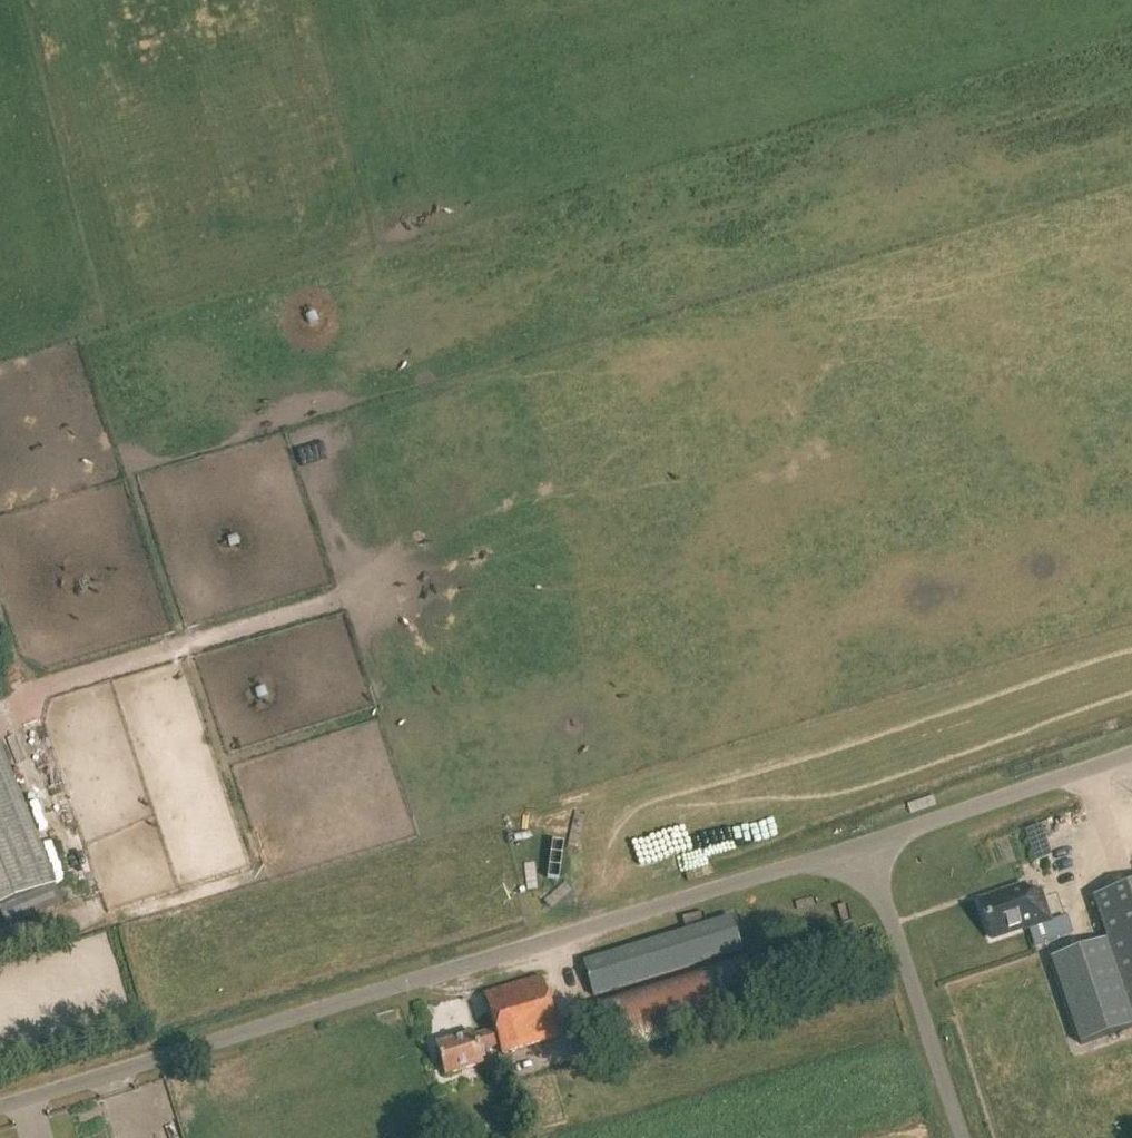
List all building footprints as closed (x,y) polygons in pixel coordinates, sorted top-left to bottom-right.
[(2,925),(19,918),(21,923),(61,907),(0,755),(0,919),(2,925)] [(1036,858),(1053,853),(1042,822),(1025,828),(1036,858)] [(1094,898),(1131,1009),(1131,885),(1094,898)] [(979,905),(990,940),(1035,924),(1037,929),(1051,924),(1042,897),(1029,901),(1024,886),(1005,892),(1007,896),(979,905)] [(742,953),(731,919),(583,965),(594,997),(742,953)] [(594,1004),(608,1046),(609,1051),(757,1003),(743,959),(594,1004)] [(559,1037),(540,977),(484,994),(495,1032),(476,1038),(476,1035),(437,1047),(446,1076),(483,1064),(479,1050),(499,1044),(502,1055),(559,1037)]
